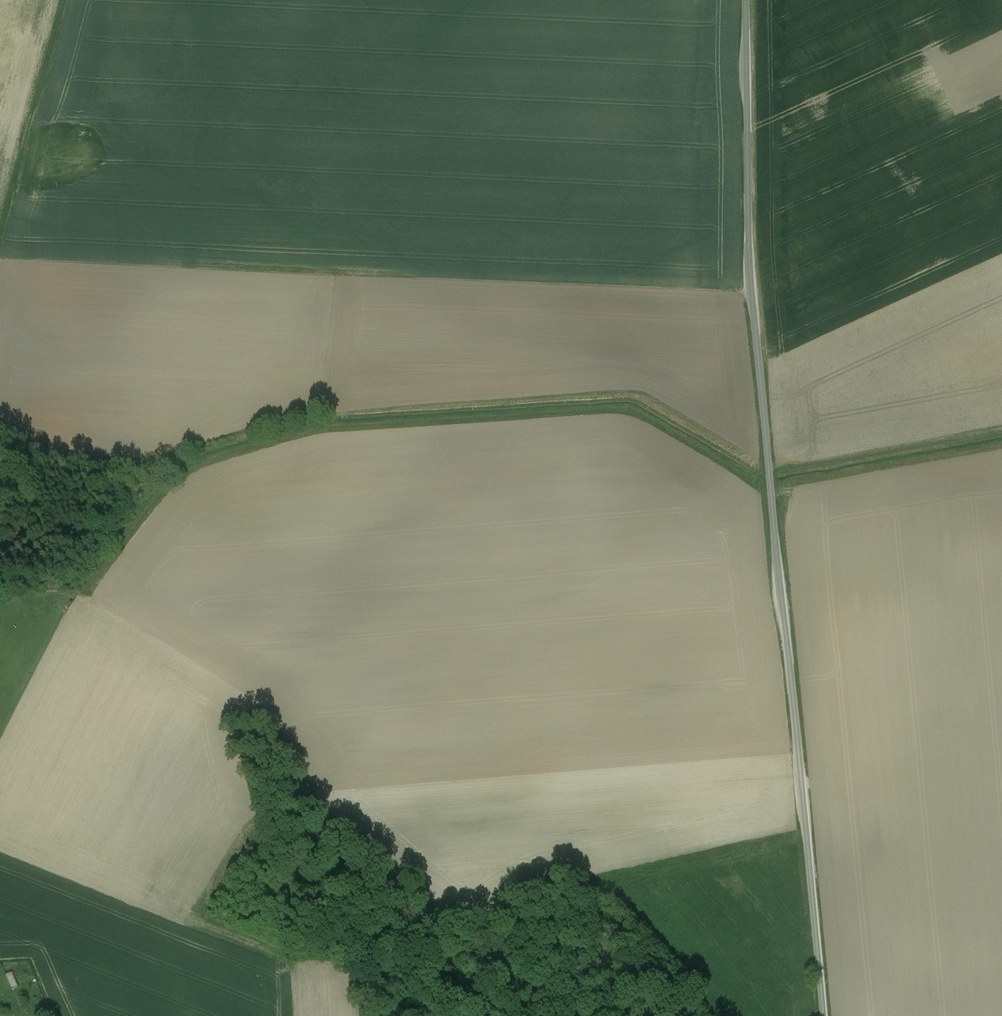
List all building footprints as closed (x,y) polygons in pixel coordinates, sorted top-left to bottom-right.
[(11,971),(5,974),(12,989),(18,986),(11,971)]
